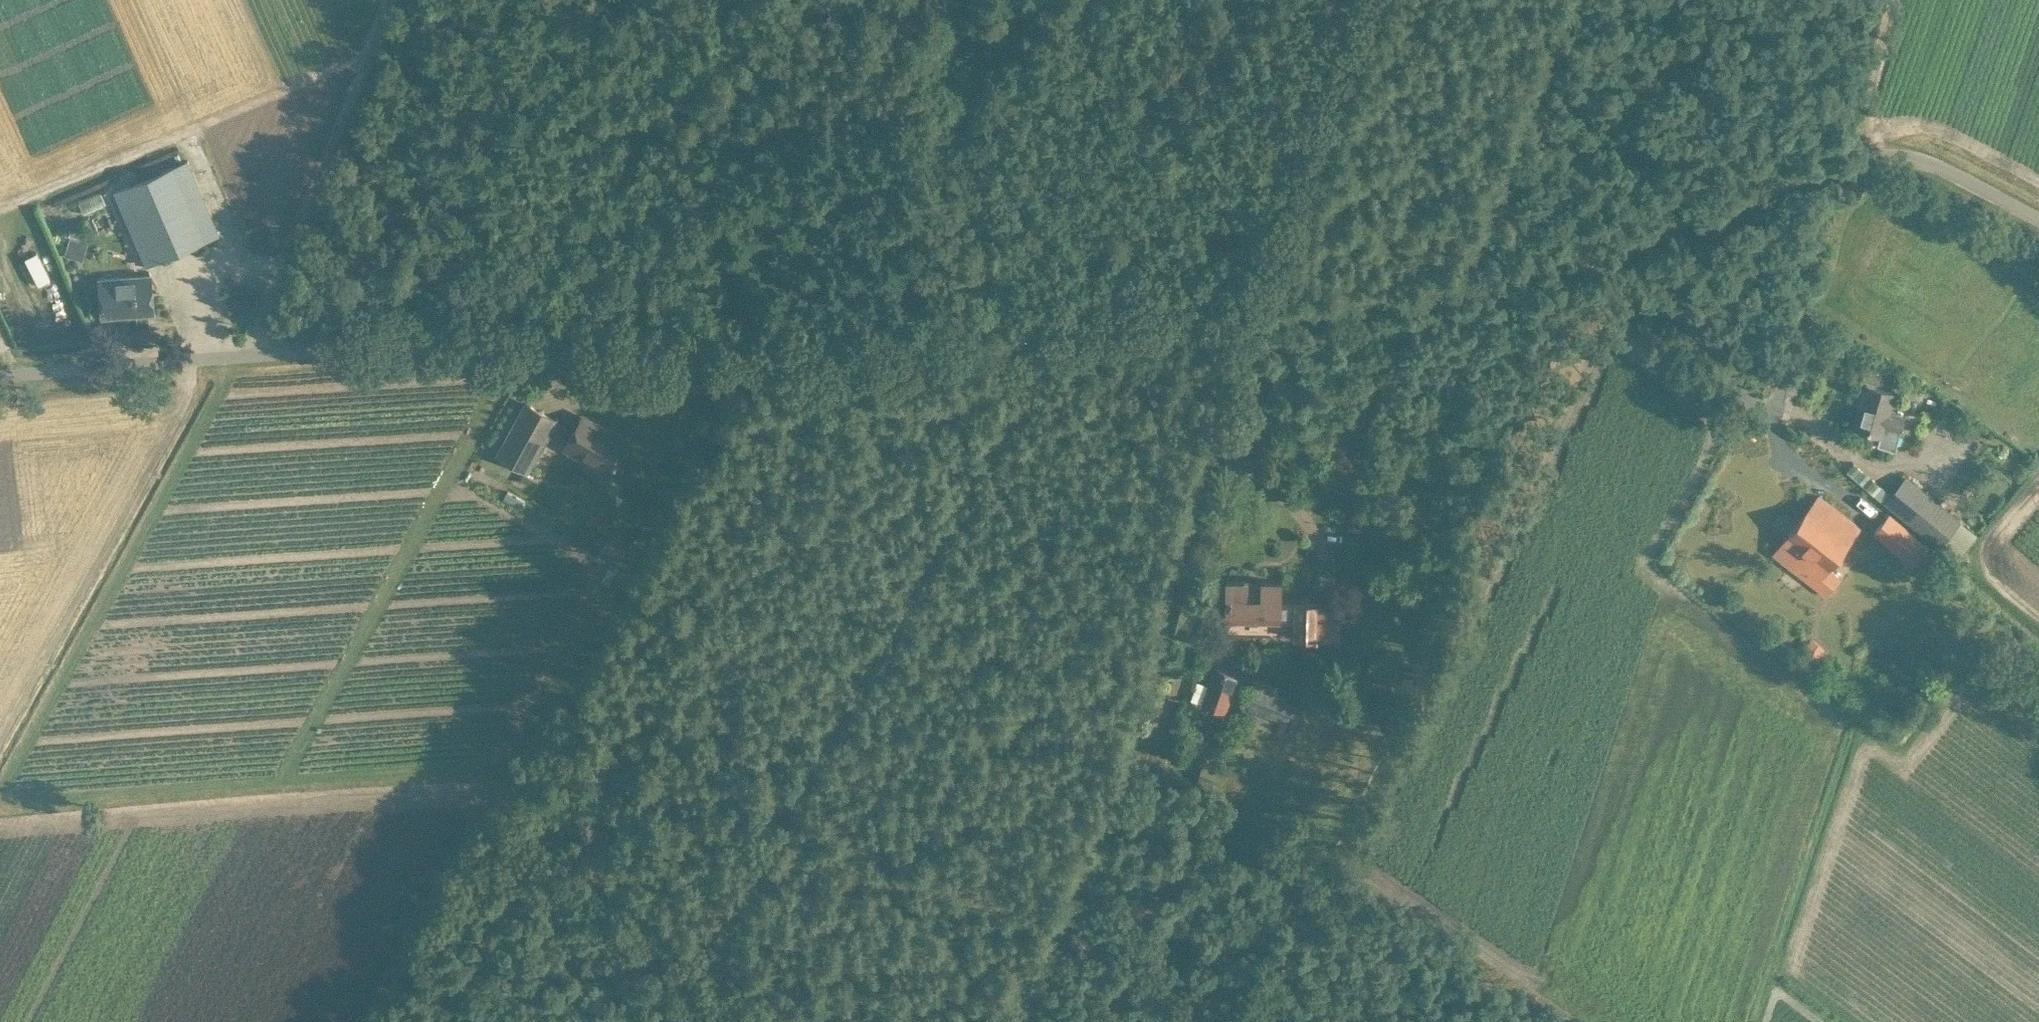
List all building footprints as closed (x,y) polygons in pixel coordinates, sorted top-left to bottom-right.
[(146,264),(205,239),(222,232),(190,158),(174,166),(115,191),(146,264)] [(87,201),(92,216),(115,208),(110,193),(87,201)] [(70,237),(65,253),(82,259),(88,242),(70,237)] [(136,313),(154,312),(151,274),(100,278),(103,312),(136,310),(136,313)] [(1854,426),(1873,432),(1879,434),(1876,444),(1894,449),(1897,439),(1898,440),(1905,416),(1889,412),(1895,393),(1867,384),(1854,426)] [(528,471),(547,436),(557,419),(526,402),(516,419),(497,454),(528,471)] [(611,471),(618,457),(628,440),(612,431),(610,434),(581,417),(571,435),(565,446),(611,471)] [(1960,520),(1906,476),(1905,474),(1884,501),(1938,546),(1960,520)] [(476,509),(480,490),(470,488),(465,507),(476,509)] [(1859,526),(1835,507),(1819,495),(1774,554),(1827,595),(1840,578),(1827,567),(1859,526)] [(1890,512),(1873,532),(1898,552),(1906,542),(1920,554),(1929,544),(1914,532),(1911,530),(1890,512)] [(1282,580),(1246,580),(1226,580),(1226,618),(1281,618),(1281,617),(1295,617),(1295,636),(1340,636),(1340,604),(1294,604),(1294,606),(1281,606),(1282,580)] [(1811,638),(1803,649),(1806,651),(1814,658),(1815,656),(1820,659),(1825,653),(1820,650),(1822,647),(1811,638)] [(1806,651),(1796,664),(1808,674),(1818,661),(1814,658),(1806,651)] [(1238,673),(1234,671),(1215,665),(1202,703),(1225,711),(1238,673)] [(1285,735),(1301,694),(1254,676),(1238,717),(1285,735)]
